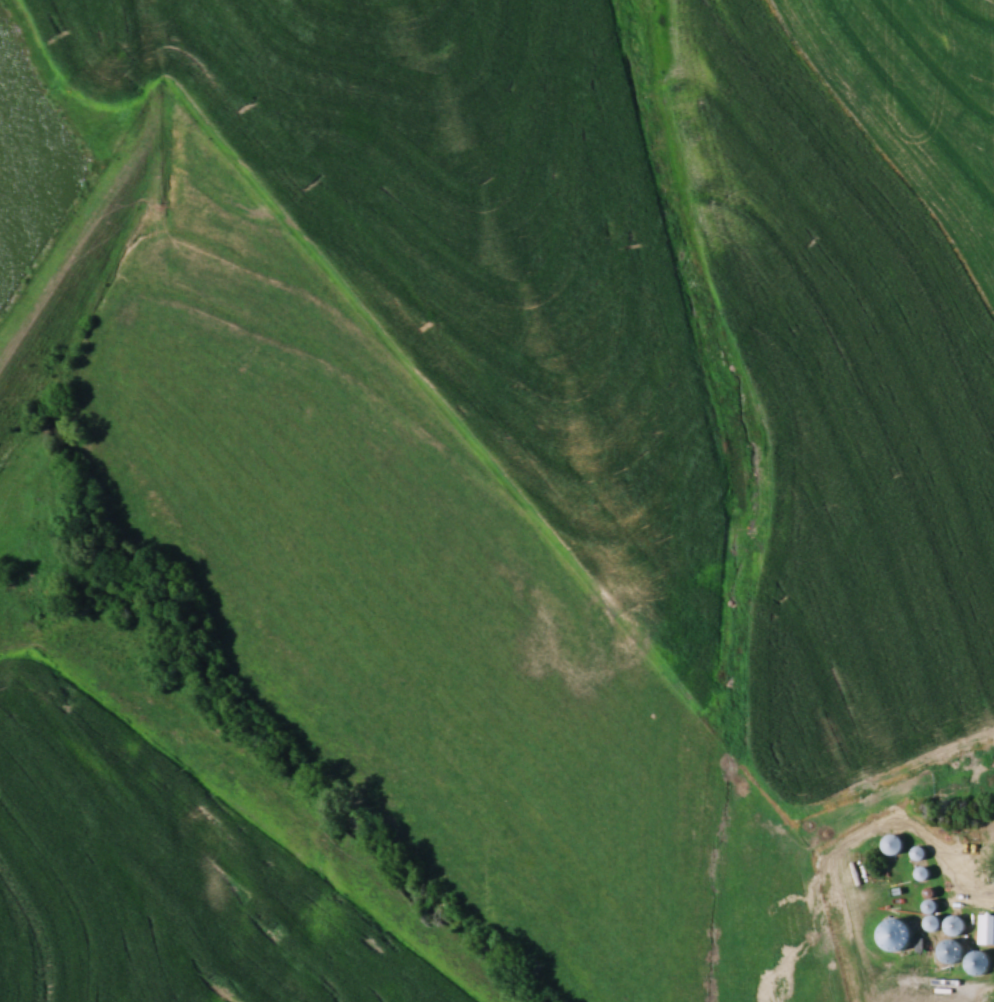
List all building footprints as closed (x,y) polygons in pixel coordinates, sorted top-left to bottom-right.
[(894,856),(908,846),(899,833),(884,844),(894,856)] [(957,938),(970,927),(958,914),(946,925),(957,938)] [(983,914),(983,945),(993,945),(993,914),(983,914)] [(941,931),(946,920),(935,915),(930,925),(941,931)] [(957,965),(970,952),(955,937),(942,950),(957,965)] [(977,953),(973,972),(992,976),(993,968),(993,956),(977,953)]
